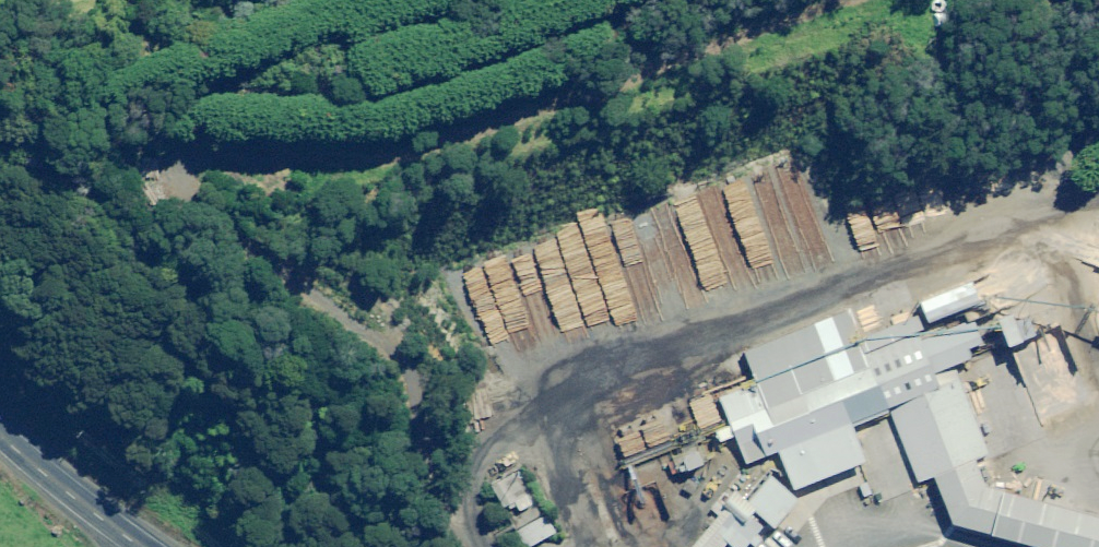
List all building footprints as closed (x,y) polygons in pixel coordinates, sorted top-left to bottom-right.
[(924,300),(932,321),(983,300),(981,293),(975,280),(924,300)] [(988,484),(977,456),(990,451),(954,364),(974,355),(970,347),(985,341),(976,317),(968,320),(967,318),(923,336),(921,331),(926,328),(920,312),(860,335),(849,306),(742,348),(752,373),(754,379),(717,394),(727,420),(745,466),(778,453),(794,491),(872,460),(858,426),(890,413),(917,482),(923,480),(925,486),(922,487),(932,512),(949,506),(955,520),(1028,540),(1026,546),(1046,546),(1046,544),(1056,546),(1098,546),(1098,513),(988,484)] [(1015,311),(1000,317),(1012,344),(1038,333),(1030,314),(1018,319),(1015,311)] [(685,459),(689,470),(705,463),(701,453),(696,451),(687,454),(685,459)] [(526,546),(528,546),(555,532),(521,469),(492,485),(526,546)] [(776,526),(800,498),(771,473),(749,499),(735,488),(723,502),(718,498),(710,508),(718,515),(693,545),(695,546),(722,546),(729,539),(738,546),(743,546),(751,539),(754,542),(756,544),(761,538),(756,534),(763,525),(751,515),(756,509),(776,526)]
